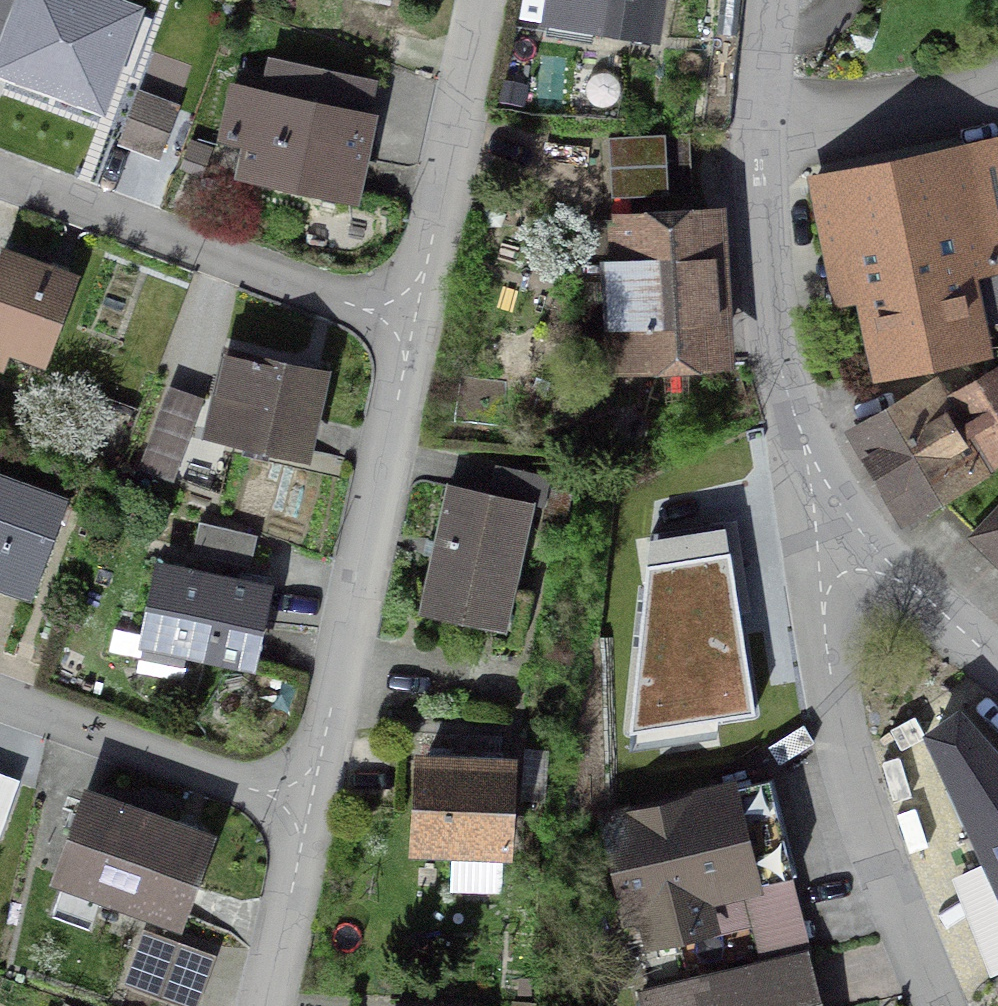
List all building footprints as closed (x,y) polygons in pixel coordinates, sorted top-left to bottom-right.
[(0,61),(0,71),(68,96),(91,35),(64,25),(66,21),(73,0),(28,0),(26,6),(21,4),(0,61)] [(588,43),(590,28),(648,37),(654,0),(551,0),(545,36),(588,43)] [(136,98),(119,145),(156,160),(174,112),(136,98)] [(258,100),(241,176),(349,199),(365,123),(258,100)] [(608,201),(689,196),(686,137),(605,141),(608,201)] [(860,250),(885,372),(982,352),(977,325),(997,321),(997,286),(972,154),(810,187),(823,257),(860,250)] [(613,374),(617,374),(616,362),(714,357),(706,226),(628,231),(628,226),(603,227),(606,259),(603,260),(613,374)] [(44,276),(1,260),(0,262),(0,350),(40,365),(70,283),(45,274),(44,276)] [(301,460),(320,376),(225,355),(215,399),(233,403),(224,442),(301,460)] [(855,438),(900,516),(967,478),(994,466),(997,464),(997,377),(947,408),(937,392),(930,394),(855,438)] [(203,404),(169,391),(139,472),(173,485),(203,404)] [(447,490),(419,617),(482,630),(489,594),(509,598),(510,594),(509,594),(526,510),(527,510),(528,506),(541,509),(547,480),(493,468),(487,498),(447,490)] [(29,600),(64,508),(0,483),(0,590),(29,600)] [(973,538),(997,563),(997,513),(973,538)] [(243,566),(248,543),(200,532),(195,555),(243,566)] [(247,668),(263,593),(158,571),(138,661),(179,670),(183,654),(247,668)] [(710,725),(690,642),(637,655),(657,738),(710,725)] [(961,721),(934,744),(997,891),(997,762),(961,721)] [(426,766),(420,766),(416,850),(500,854),(504,770),(497,769),(498,757),(449,755),(449,753),(427,752),(426,766)] [(732,893),(708,796),(604,823),(628,919),(642,916),(650,945),(707,930),(700,901),(732,893)] [(174,923),(202,843),(86,801),(57,880),(174,923)] [(122,987),(174,1005),(194,1005),(211,960),(141,935),(122,987)] [(804,957),(638,998),(640,1005),(816,1005),(804,957)]
